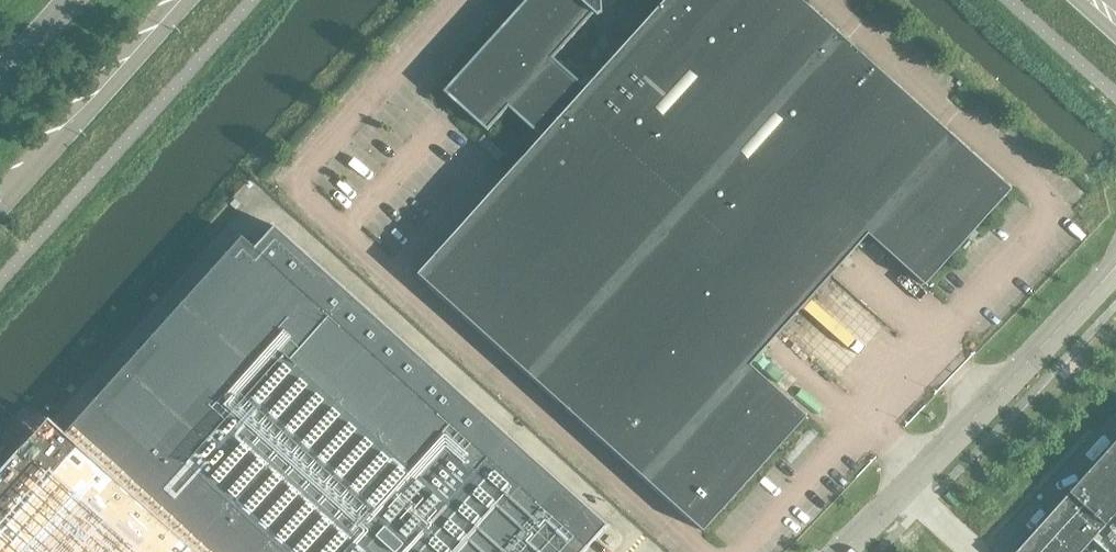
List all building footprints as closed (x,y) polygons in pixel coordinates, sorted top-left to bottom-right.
[(708,524),(717,519),(808,410),(753,364),(866,232),(870,233),(929,283),(1017,179),(803,0),(522,0),(446,90),(489,127),(509,104),(543,132),(451,240),(461,240),(459,248),(448,248),(448,257),(461,257),(461,276),(447,271),(447,295),(482,295),(456,312),(708,524)] [(869,1),(863,7),(870,13),(875,7),(869,1)] [(66,434),(196,551),(582,551),(588,546),(243,237),(66,434)] [(0,498),(0,551),(195,551),(62,430),(0,498)] [(1017,551),(1115,551),(1115,442),(1017,551)]
